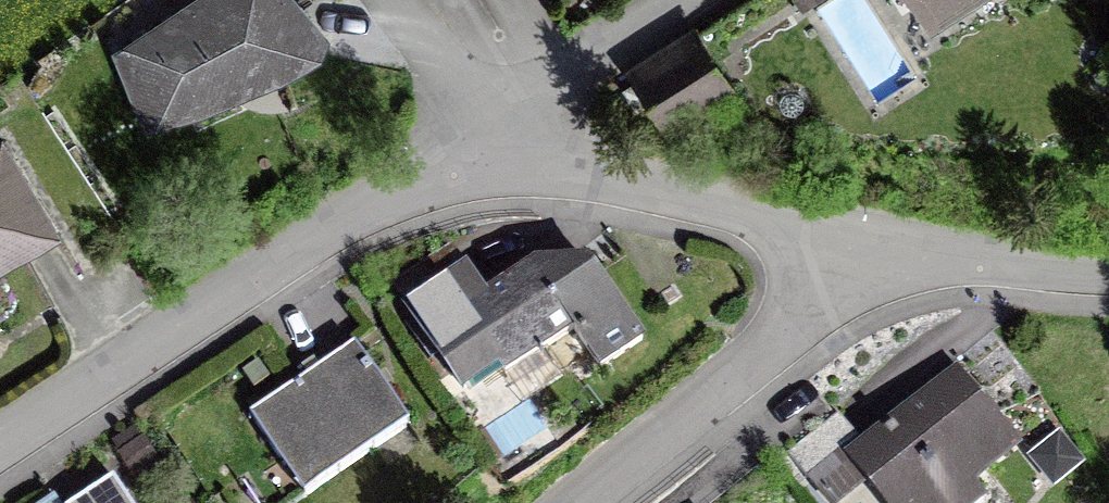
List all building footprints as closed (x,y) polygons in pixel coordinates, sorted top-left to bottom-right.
[(145,135),(229,104),(282,79),(322,54),(327,33),(302,0),(184,0),(111,49),(145,135)] [(933,26),(975,0),(916,0),(933,26)] [(733,83),(692,21),(622,66),(662,128),(733,83)] [(63,229),(5,132),(0,135),(0,267),(63,229)] [(599,366),(647,337),(590,253),(534,254),(486,287),(468,258),(401,303),(460,392),(497,366),(503,374),(570,329),(599,366)] [(304,494),(410,424),(354,340),(248,411),(304,494)] [(1023,444),(955,361),(861,438),(838,409),(786,451),(829,502),(843,502),(868,483),(884,502),(975,502),(987,493),(977,481),(1023,444)] [(1087,461),(1060,428),(1026,455),(1053,488),(1087,461)] [(114,474),(71,502),(133,502),(114,474)]
